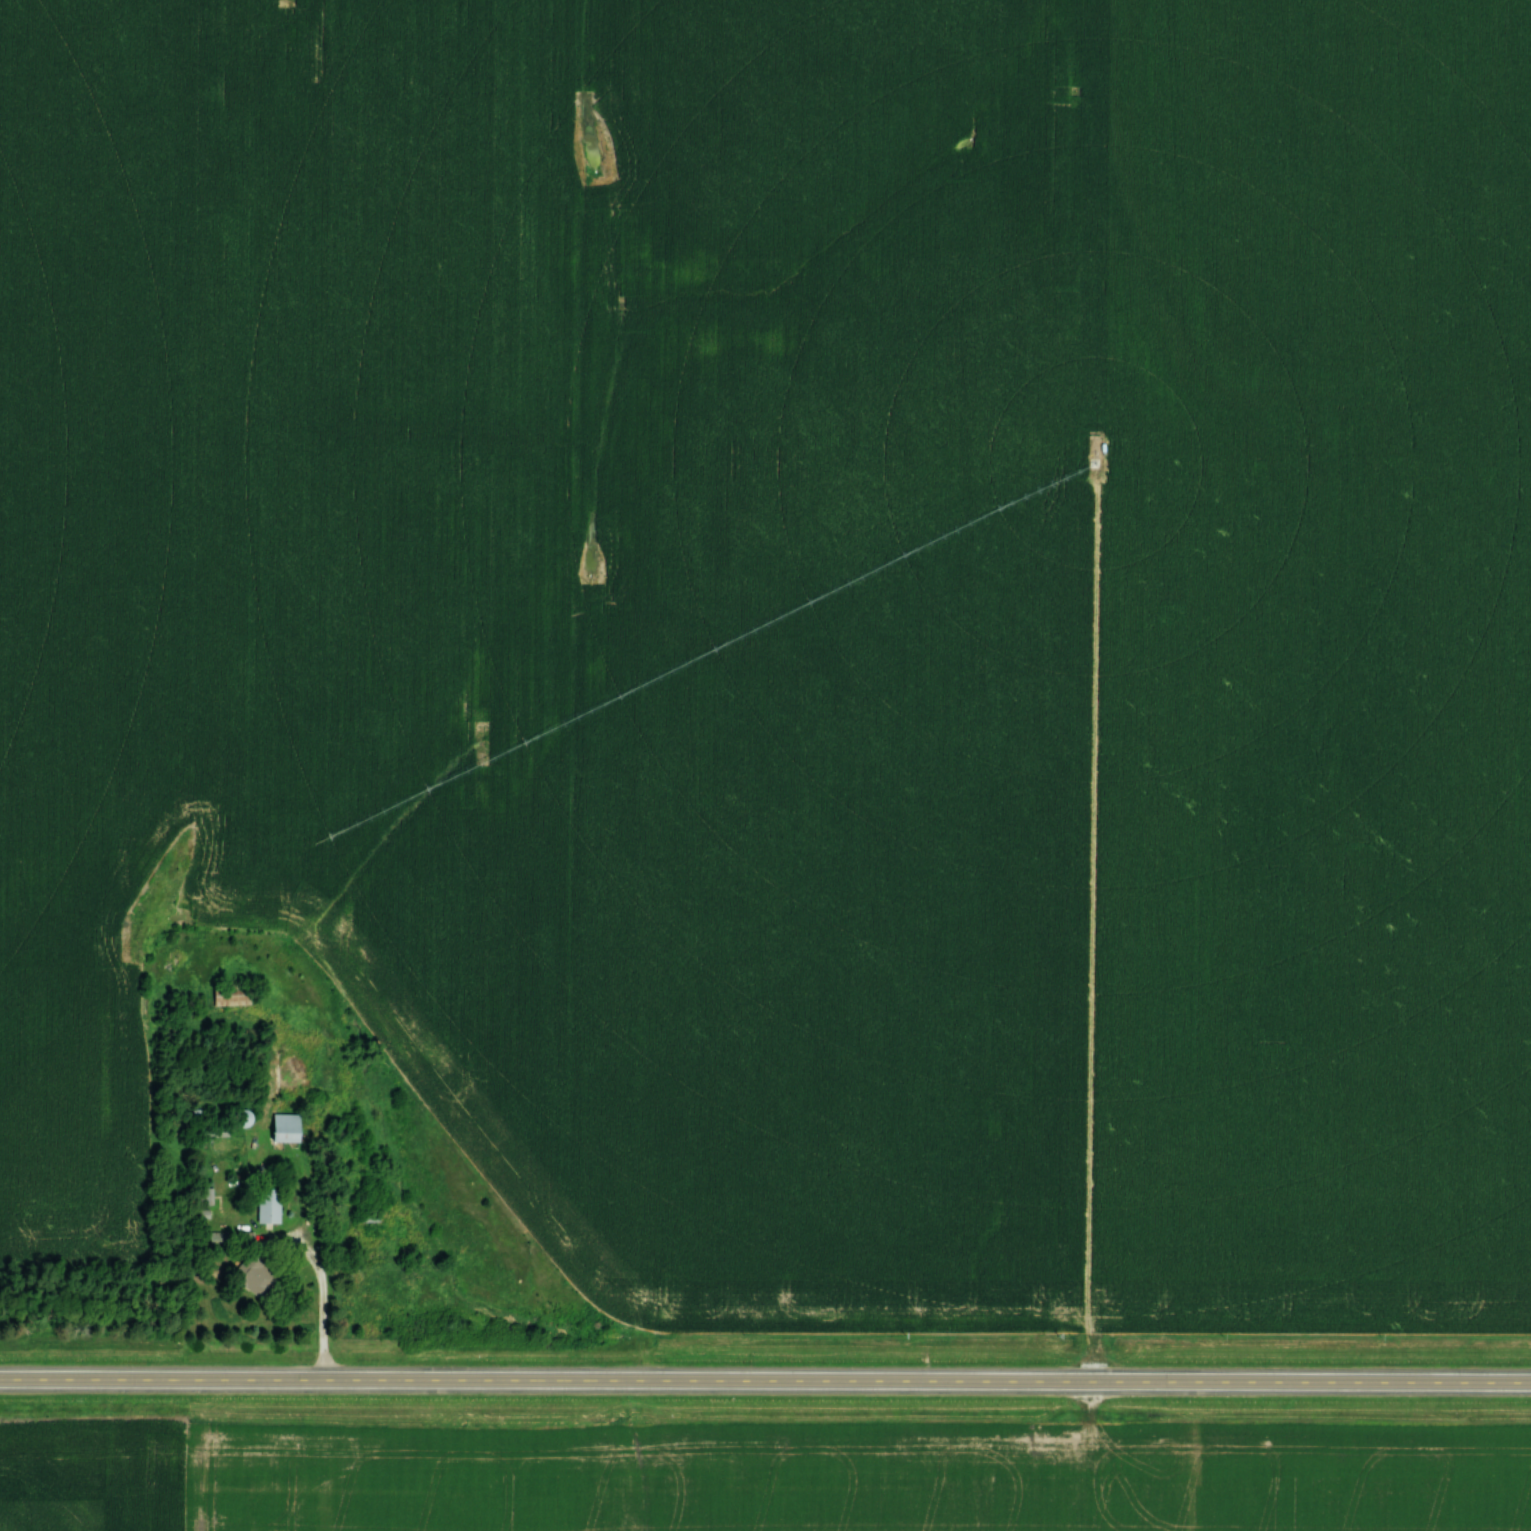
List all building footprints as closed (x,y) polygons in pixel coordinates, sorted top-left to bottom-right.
[(218,985),(218,1006),(256,1006),(256,985),(218,985)] [(284,1191),(262,1191),(262,1224),(284,1224),(284,1191)] [(233,1278),(263,1300),(281,1275),(251,1253),(233,1278)]
